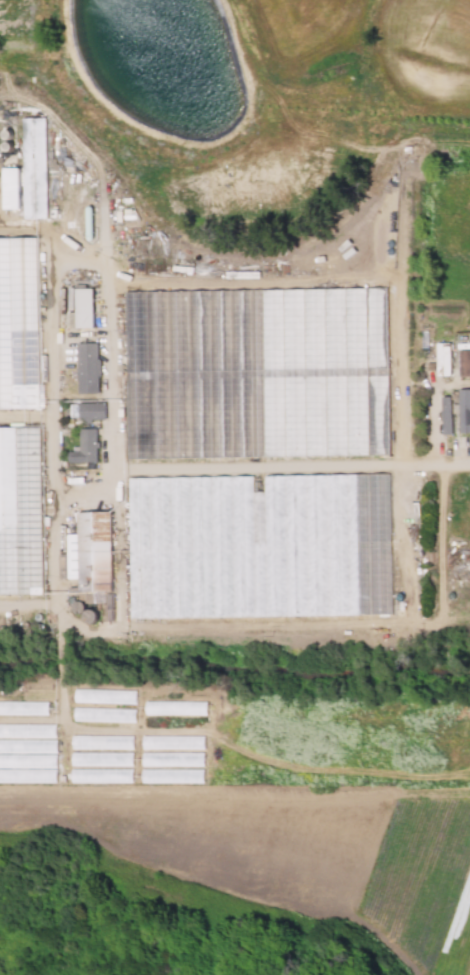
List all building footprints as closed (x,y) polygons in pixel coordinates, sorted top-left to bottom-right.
[(44,117),(21,118),(23,216),(46,216),(44,117)] [(2,167),(2,208),(19,208),(19,167),(2,167)] [(280,291),(282,314),(288,306),(312,304),(313,327),(324,338),(320,349),(311,350),(311,357),(307,357),(315,362),(303,363),(303,368),(347,399),(346,402),(347,412),(361,416),(362,426),(368,417),(368,411),(379,419),(389,419),(381,287),(377,285),(280,291)] [(92,327),(91,288),(66,288),(67,328),(92,327)] [(125,291),(138,413),(138,415),(147,402),(141,402),(140,392),(173,384),(175,378),(180,381),(182,373),(192,380),(192,370),(184,362),(184,360),(193,357),(193,347),(205,347),(215,312),(218,314),(217,309),(220,310),(227,299),(125,291)] [(76,393),(97,392),(96,342),(75,343),(76,393)] [(449,342),(435,342),(436,368),(442,367),(443,375),(450,375),(449,342)] [(469,375),(469,349),(458,350),(459,376),(469,375)] [(459,388),(458,432),(469,432),(469,388),(459,388)] [(441,434),(451,433),(450,396),(440,396),(441,434)] [(103,419),(103,401),(76,401),(76,411),(76,419),(103,419)] [(95,461),(94,428),(78,428),(78,448),(66,448),(66,461),(95,461)] [(205,715),(205,701),(144,700),(144,714),(205,715)] [(13,714),(46,715),(46,701),(13,701),(13,714)] [(134,722),(135,709),(72,707),(71,720),(134,722)] [(54,723),(0,723),(0,782),(54,782),(54,723)] [(69,748),(131,749),(132,735),(70,734),(69,748)] [(132,752),(69,751),(69,765),(131,766),(132,752)] [(203,753),(141,751),(141,764),(202,766),(203,753)] [(69,768),(69,782),(131,783),(132,769),(69,768)] [(140,782),(202,783),(203,769),(140,768),(140,782)]
